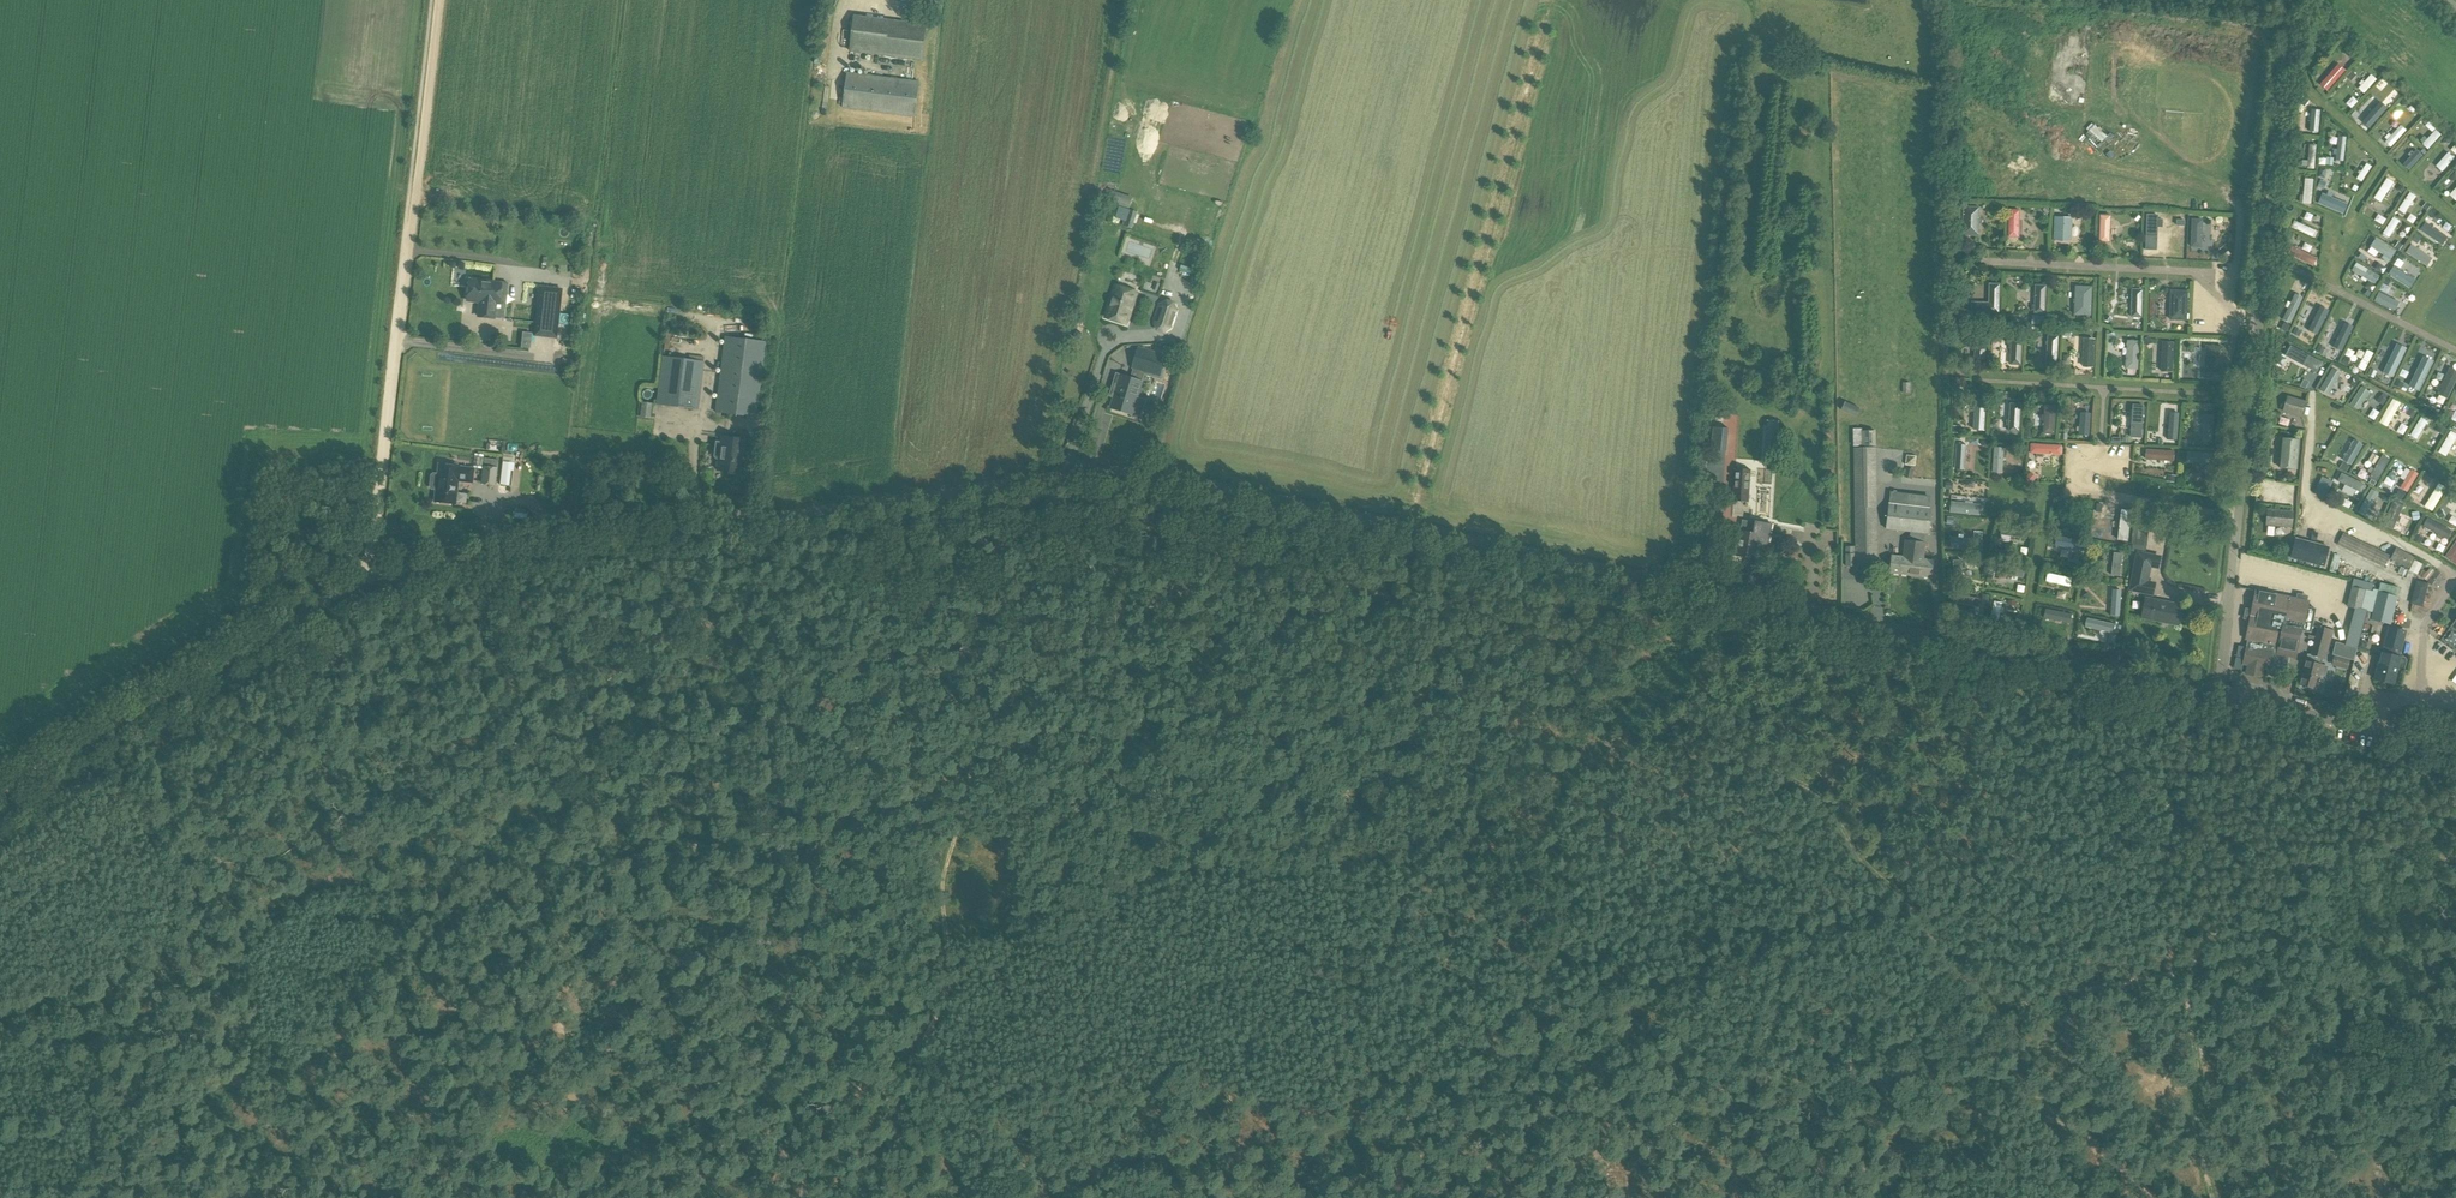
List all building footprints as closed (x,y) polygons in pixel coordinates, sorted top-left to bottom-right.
[(899,10),(911,11),(911,0),(899,0),(899,10)] [(855,16),(851,52),(922,61),(927,25),(855,16)] [(2318,28),(2312,32),(2323,48),(2329,44),(2318,28)] [(2320,85),(2326,90),(2344,70),(2338,64),(2320,85)] [(2346,76),(2351,80),(2356,75),(2351,71),(2346,76)] [(848,73),(844,108),(915,117),(919,82),(848,73)] [(2358,88),(2363,93),(2376,79),(2370,74),(2358,88)] [(2342,114),(2352,99),(2345,95),(2335,109),(2342,114)] [(2303,96),(2298,102),(2304,106),(2309,100),(2303,96)] [(2380,103),(2362,123),(2369,129),(2387,109),(2380,103)] [(2311,109),(2309,132),(2317,132),(2319,110),(2311,109)] [(2429,120),(2425,116),(2421,121),(2426,125),(2429,120)] [(2390,147),(2405,131),(2400,126),(2385,142),(2390,147)] [(2427,149),(2440,135),(2434,130),(2421,144),(2427,149)] [(2338,136),(2336,150),(2333,149),(2332,154),(2336,155),(2335,161),(2342,162),(2345,137),(2338,136)] [(2316,145),(2309,144),(2309,146),(2304,146),(2303,160),(2307,161),(2306,168),(2313,169),(2316,145)] [(2403,164),(2408,170),(2422,155),(2416,150),(2403,164)] [(2448,152),(2435,166),(2442,171),(2454,158),(2448,152)] [(2366,163),(2356,178),(2361,181),(2371,166),(2366,163)] [(2380,202),(2393,182),(2387,178),(2374,198),(2380,202)] [(2302,203),(2310,204),(2312,179),(2304,179),(2302,203)] [(2323,189),(2326,183),(2320,180),(2317,187),(2323,189)] [(2326,195),(2321,193),(2317,203),(2342,214),(2346,204),(2331,197),(2332,194),(2327,192),(2326,195)] [(2415,198),(2416,196),(2410,192),(2398,209),(2404,214),(2412,202),(2414,204),(2417,199),(2415,198)] [(1963,207),(1963,237),(1980,237),(1980,207),(1963,207)] [(1118,224),(1126,228),(1134,214),(1125,209),(1118,224)] [(2376,226),(2380,218),(2362,209),(2358,217),(2376,226)] [(2431,209),(2427,214),(2433,219),(2437,213),(2431,209)] [(2009,210),(2009,238),(2020,239),(2021,210),(2009,210)] [(2101,216),(2100,243),(2111,244),(2112,216),(2101,216)] [(2157,252),(2158,228),(2163,229),(2164,221),(2159,221),(2159,217),(2148,216),(2147,251),(2157,252)] [(2388,237),(2399,221),(2393,217),(2382,234),(2388,237)] [(2055,218),(2054,241),(2073,242),(2074,218),(2055,218)] [(2193,218),(2192,246),(2203,247),(2204,219),(2193,218)] [(2294,221),(2291,227),(2312,237),(2315,231),(2294,221)] [(2424,222),(2419,230),(2442,245),(2446,239),(2447,237),(2424,222)] [(2415,234),(2411,240),(2417,244),(2420,238),(2415,234)] [(2375,239),(2371,246),(2384,255),(2381,259),(2388,264),(2391,259),(2395,253),(2375,239)] [(2286,246),(2282,256),(2309,267),(2313,257),(2286,246)] [(2422,265),(2427,258),(2409,246),(2404,252),(2422,265)] [(2356,263),(2352,271),(2374,284),(2379,277),(2356,263)] [(2414,280),(2393,266),(2388,274),(2409,287),(2414,280)] [(469,280),(467,300),(482,302),(481,307),(479,307),(478,316),(493,318),(495,303),(498,304),(500,283),(469,280)] [(539,296),(539,282),(521,281),(521,295),(539,296)] [(1112,283),(1102,319),(1128,326),(1139,291),(1112,283)] [(1972,303),(1972,314),(2000,315),(2001,285),(1989,284),(1989,303),(1972,303)] [(2032,306),(2032,311),(2035,311),(2035,315),(2046,315),(2047,287),(2036,286),(2035,306),(2032,306)] [(2076,287),(2075,317),(2092,317),(2093,288),(2076,287)] [(541,288),(535,334),(555,336),(560,291),(541,288)] [(2132,290),(2131,319),(2143,319),(2144,290),(2132,290)] [(2171,291),(2170,321),(2188,322),(2189,292),(2171,291)] [(2378,293),(2374,301),(2395,311),(2399,303),(2378,293)] [(2282,320),(2289,324),(2302,298),(2294,294),(2282,320)] [(1158,302),(1151,322),(1154,330),(1162,333),(1172,328),(1177,310),(1174,301),(1166,298),(1158,302)] [(505,331),(517,333),(520,310),(508,308),(505,331)] [(2320,309),(2309,333),(2316,337),(2328,313),(2320,309)] [(2374,344),(2381,325),(2374,322),(2366,341),(2374,344)] [(1715,339),(1726,340),(1726,325),(1715,324),(1715,339)] [(2284,324),(2281,330),(2288,333),(2290,327),(2284,324)] [(2344,324),(2333,348),(2341,351),(2352,328),(2344,324)] [(2295,329),(2292,335),(2299,338),(2302,332),(2295,329)] [(1973,341),(1972,346),(1975,347),(1974,364),(1986,364),(1987,336),(1976,335),(1975,341),(1973,341)] [(725,336),(715,412),(757,418),(766,341),(725,336)] [(2048,336),(2046,365),(2058,366),(2059,337),(2048,336)] [(2149,336),(2143,339),(2146,345),(2152,342),(2149,336)] [(2009,344),(2008,349),(2011,349),(2010,366),(2022,367),(2023,338),(2012,337),(2011,344),(2009,344)] [(2084,340),(2083,368),(2094,369),(2096,340),(2084,340)] [(2129,340),(2127,368),(2139,369),(2141,341),(2129,340)] [(2164,341),(2163,371),(2173,371),(2175,342),(2164,341)] [(2396,344),(2382,373),(2391,377),(2405,348),(2396,344)] [(1136,346),(1131,367),(1159,375),(1165,354),(1136,346)] [(2319,346),(2316,352),(2322,355),(2325,348),(2319,346)] [(2291,348),(2285,358),(2317,375),(2322,365),(2291,348)] [(2357,368),(2364,371),(2373,354),(2367,350),(2361,361),(2357,359),(2354,364),(2358,366),(2357,368)] [(663,356),(657,404),(697,409),(703,362),(663,356)] [(2347,365),(2350,359),(2344,356),(2341,362),(2347,365)] [(2423,358),(2409,387),(2419,392),(2433,363),(2423,358)] [(2446,399),(2455,379),(2455,372),(2449,368),(2441,386),(2437,385),(2435,390),(2438,391),(2437,394),(2446,399)] [(2333,369),(2318,394),(2327,400),(2337,384),(2340,386),(2344,379),(2341,377),(2343,374),(2333,369)] [(2370,369),(2367,375),(2373,378),(2376,372),(2370,369)] [(1121,375),(1110,408),(1132,415),(1142,382),(1121,375)] [(1159,400),(1168,403),(1175,380),(1166,377),(1159,400)] [(641,389),(652,391),(654,381),(643,379),(641,389)] [(2304,381),(2300,389),(2305,391),(2309,384),(2304,381)] [(2398,381),(2395,387),(2401,390),(2404,384),(2398,381)] [(1903,384),(1903,394),(1910,394),(1911,384),(1903,384)] [(2365,397),(2369,400),(2373,394),(2361,387),(2350,404),(2358,409),(2365,397)] [(2288,395),(2282,411),(2302,417),(2307,400),(2288,395)] [(2376,400),(2383,404),(2386,399),(2380,395),(2376,400)] [(2426,405),(2429,399),(2422,396),(2419,402),(2426,405)] [(2340,398),(2337,403),(2344,407),(2347,402),(2340,398)] [(2392,399),(2379,422),(2387,426),(2400,403),(2392,399)] [(2070,400),(2069,408),(2079,409),(2079,401),(2070,400)] [(1845,402),(1841,411),(1856,418),(1860,409),(1845,402)] [(2007,421),(2007,426),(2009,426),(2008,433),(2020,434),(2022,405),(2010,404),(2009,421),(2007,421)] [(1973,416),(1972,421),(1976,421),(1975,429),(1984,430),(1985,407),(1976,406),(1976,416),(1973,416)] [(2043,416),(2042,422),(2044,422),(2044,435),(2055,436),(2057,407),(2045,406),(2045,416),(2043,416)] [(2412,417),(2415,412),(2409,408),(2406,414),(2412,417)] [(1745,439),(1746,433),(1740,432),(1741,422),(1747,423),(1749,411),(1740,410),(1735,437),(1745,439)] [(2136,410),(2134,438),(2144,438),(2146,410),(2136,410)] [(2447,410),(2444,416),(2450,419),(2453,413),(2447,410)] [(1710,427),(1725,427),(1725,412),(1710,412),(1710,427)] [(2082,412),(2080,435),(2090,435),(2092,413),(2082,412)] [(2172,412),(2170,438),(2178,438),(2180,413),(2172,412)] [(2205,414),(2204,441),(2214,442),(2216,414),(2205,414)] [(2428,426),(2425,424),(2427,421),(2421,417),(2410,435),(2416,439),(2422,430),(2425,431),(2428,426)] [(2446,429),(2439,425),(2436,430),(2443,434),(2446,429)] [(1715,427),(1712,451),(1727,453),(1729,429),(1715,427)] [(1769,430),(1766,462),(1776,463),(1779,431),(1769,430)] [(1877,431),(1862,430),(1862,447),(1876,447),(1877,431)] [(2438,452),(2446,456),(2455,438),(2455,434),(2450,431),(2438,452)] [(721,437),(716,471),(739,475),(744,440),(721,437)] [(2296,469),(2298,439),(2281,437),(2278,468),(2296,469)] [(1899,439),(1900,457),(1909,457),(1908,439),(1899,439)] [(1981,444),(1987,447),(1989,441),(1983,439),(1981,444)] [(2059,452),(2059,440),(2026,441),(2026,452),(2059,452)] [(2353,440),(2342,460),(2350,464),(2361,445),(2353,440)] [(1956,444),(1955,469),(1965,470),(1967,444),(1956,444)] [(1877,447),(1876,447),(1862,447),(1854,447),(1856,568),(1878,568),(1877,447)] [(1994,447),(1993,472),(2004,472),(2005,448),(1994,447)] [(2147,449),(2146,459),(2175,461),(2175,450),(2147,449)] [(2382,455),(2369,477),(2376,481),(2389,459),(2382,455)] [(2339,468),(2345,471),(2348,466),(2342,463),(2339,468)] [(432,476),(430,487),(432,489),(436,489),(435,502),(455,504),(458,481),(472,482),(474,468),(439,464),(438,475),(433,474),(432,476)] [(484,467),(482,484),(495,485),(497,468),(484,467)] [(1736,470),(1734,502),(1748,503),(1750,471),(1736,470)] [(2399,488),(2406,492),(2417,474),(2410,470),(2399,488)] [(2341,473),(2337,481),(2360,492),(2364,484),(2341,473)] [(2332,481),(2321,476),(2314,493),(2325,498),(2332,481)] [(2431,511),(2445,488),(2438,483),(2424,506),(2431,511)] [(2373,501),(2377,493),(2371,489),(2358,512),(2364,516),(2370,505),(2374,508),(2376,503),(2373,501)] [(2399,489),(2396,495),(2401,499),(2405,493),(2399,489)] [(2380,498),(2387,502),(2390,497),(2383,493),(2380,498)] [(2392,529),(2403,504),(2393,499),(2382,525),(2392,529)] [(1950,502),(1949,512),(1980,515),(1981,505),(1950,502)] [(1889,503),(1886,529),(1930,535),(1933,509),(1889,503)] [(2059,503),(2057,511),(2075,515),(2074,520),(2084,522),(2084,518),(2086,519),(2088,509),(2059,503)] [(2268,509),(2266,525),(2291,528),(2293,511),(2268,509)] [(2446,514),(2450,521),(2455,518),(2455,509),(2446,514)] [(2112,518),(2110,536),(2119,537),(2122,520),(2112,518)] [(2451,531),(2427,518),(2422,526),(2447,539),(2451,531)] [(1739,532),(1735,556),(1749,558),(1750,553),(1767,556),(1773,526),(1755,523),(1753,535),(1739,532)] [(2003,526),(2001,535),(2012,536),(2011,539),(2015,540),(2016,537),(2028,539),(2029,529),(2003,526)] [(2380,571),(2387,551),(2339,533),(2332,553),(2380,571)] [(2420,543),(2422,538),(2416,535),(2414,540),(2420,543)] [(2057,536),(2055,543),(2073,547),(2074,540),(2057,536)] [(1951,538),(1950,548),(1982,551),(1983,541),(1951,538)] [(2329,547),(2295,538),(2290,558),(2324,567),(2329,547)] [(1912,558),(1914,541),(1905,540),(1904,556),(1893,555),(1891,573),(1910,575),(1911,567),(1918,568),(1919,559),(1912,558)] [(2445,557),(2455,565),(2455,540),(2445,557)] [(1934,560),(1924,559),(1926,542),(1914,541),(1912,558),(1919,559),(1918,568),(1911,567),(1910,575),(1932,577),(1934,560)] [(1846,548),(1846,569),(1855,568),(1855,547),(1846,548)] [(2408,568),(2414,557),(2396,548),(2390,559),(2408,568)] [(2114,552),(2112,575),(2121,576),(2123,553),(2114,552)] [(2138,552),(2129,592),(2154,598),(2157,584),(2149,583),(2151,569),(2159,571),(2162,557),(2138,552)] [(2325,567),(2332,571),(2340,555),(2332,552),(2325,567)] [(1962,560),(1953,560),(1955,582),(1964,581),(1962,560)] [(2413,560),(2408,570),(2416,574),(2421,564),(2413,560)] [(2000,565),(1998,573),(2024,578),(2025,569),(2000,565)] [(2436,570),(2427,582),(2436,589),(2445,575),(2436,570)] [(2048,574),(2046,582),(2070,587),(2072,579),(2048,574)] [(2354,578),(2347,606),(2361,609),(2366,589),(2372,591),(2374,584),(2354,578)] [(2116,609),(2117,586),(2109,586),(2108,609),(2116,609)] [(2377,591),(2369,619),(2373,620),(2389,624),(2396,596),(2395,596),(2377,591)] [(2247,647),(2244,664),(2251,665),(2250,672),(2259,674),(2260,667),(2268,669),(2271,652),(2277,654),(2279,648),(2296,651),(2300,630),(2310,632),(2315,609),(2307,607),(2308,601),(2257,592),(2251,619),(2250,619),(2246,638),(2249,638),(2247,647)] [(1958,595),(1957,603),(1969,606),(1969,608),(1974,609),(1974,607),(1979,608),(1980,600),(1959,595),(1958,595)] [(2146,597),(2141,617),(2178,625),(2183,605),(2146,597)] [(1994,601),(1990,619),(1998,621),(2002,603),(1994,601)] [(2046,610),(2045,618),(2070,624),(2072,615),(2046,610)] [(2087,619),(2085,628),(2113,634),(2115,625),(2087,619)] [(2306,660),(2300,684),(2316,688),(2317,685),(2323,687),(2328,666),(2322,664),(2321,664),(2323,657),(2330,629),(2325,628),(2318,626),(2311,654),(2310,661),(2306,660)] [(2381,653),(2375,680),(2386,682),(2394,684),(2397,670),(2401,671),(2403,669),(2405,660),(2404,658),(2400,657),(2399,657),(2405,631),(2388,627),(2383,653),(2381,653)] [(2353,659),(2356,646),(2336,641),(2333,654),(2336,655),(2350,658),(2353,659)]
